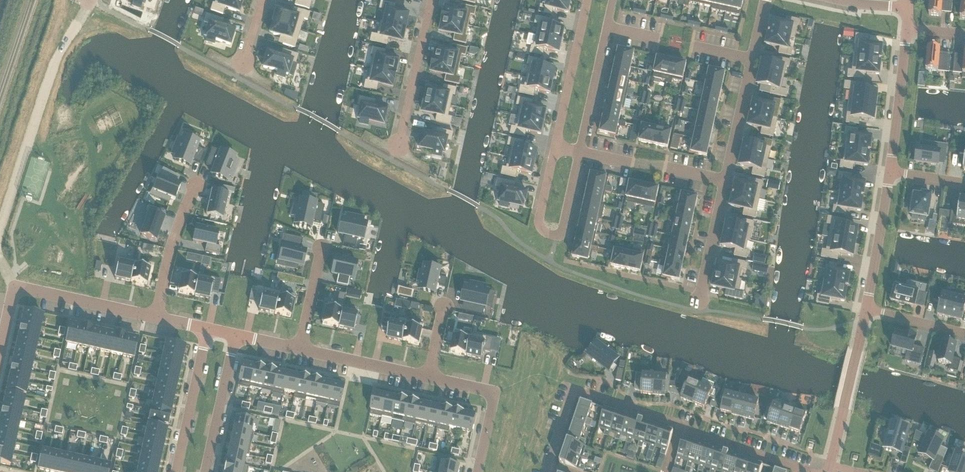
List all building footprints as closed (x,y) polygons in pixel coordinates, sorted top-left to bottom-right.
[(211,11),(223,14),(225,8),(239,13),(243,0),(220,0),(218,6),(213,4),(211,11)] [(295,5),(307,9),(309,2),(303,0),(296,0),(295,5)] [(539,12),(552,15),(553,9),(567,12),(570,1),(570,2),(571,1),(568,0),(544,0),(543,6),(541,5),(539,12)] [(712,7),(711,9),(725,13),(728,0),(714,0),(712,7)] [(725,13),(740,16),(743,0),(728,0),(725,13)] [(951,11),(952,0),(930,0),(929,15),(941,16),(942,10),(951,11)] [(384,3),(382,9),(388,11),(385,24),(406,28),(409,15),(394,12),(396,5),(384,3)] [(446,9),(443,20),(464,25),(467,14),(473,15),(474,8),(462,6),(461,12),(446,9)] [(273,18),(273,19),(273,20),(273,21),(274,22),(294,29),(298,18),(303,19),(306,13),(294,9),(292,15),(276,10),(276,12),(275,12),(275,13),(276,13),(274,19),(273,18)] [(213,25),(209,38),(211,39),(209,43),(217,45),(219,42),(230,45),(232,39),(233,38),(232,38),(234,33),(235,32),(234,32),(234,31),(223,27),(225,20),(212,16),(209,23),(213,25)] [(536,17),(535,24),(539,25),(536,36),(562,41),(562,40),(561,40),(564,29),(549,26),(551,20),(536,17)] [(768,32),(795,38),(799,20),(787,18),(785,24),(772,21),(769,32),(769,31),(768,32)] [(442,28),(441,32),(455,35),(454,41),(466,44),(468,37),(462,36),(464,25),(443,20),(441,27),(442,28)] [(274,22),(270,33),(284,38),(282,44),(295,48),(297,41),(291,39),(294,29),(274,22)] [(376,36),(375,42),(387,45),(388,39),(403,42),(404,36),(405,36),(406,29),(406,28),(385,24),(382,37),(376,36)] [(769,33),(766,44),(780,47),(779,53),(791,56),(793,49),(787,48),(790,38),(795,39),(795,38),(768,32),(768,33),(769,33)] [(880,59),(881,47),(868,45),(869,36),(856,35),(854,58),(881,60),(880,59)] [(532,46),(530,53),(543,56),(544,50),(558,53),(561,42),(562,41),(536,36),(534,47),(532,46)] [(437,49),(435,61),(455,65),(458,54),(464,55),(465,49),(453,46),(452,52),(437,49)] [(373,48),(372,55),(378,56),(375,70),(396,74),(399,60),(384,57),(386,51),(373,48)] [(940,49),(928,48),(926,70),(949,73),(950,56),(940,55),(940,49)] [(265,61),(263,67),(274,71),(273,75),(281,77),(282,73),(284,74),(288,60),(292,61),(294,54),(281,50),(279,56),(267,53),(267,54),(266,54),(266,55),(267,55),(265,60),(264,60),(264,61),(265,61)] [(619,50),(615,64),(631,67),(634,53),(619,50)] [(964,51),(964,57),(954,56),(953,73),(962,74),(962,79),(964,79),(964,51)] [(530,65),(527,76),(553,82),(553,81),(552,81),(555,70),(540,67),(542,61),(529,58),(528,65),(530,65)] [(657,58),(653,78),(667,81),(672,61),(657,58)] [(760,73),(784,78),(786,67),(789,68),(790,61),(778,58),(776,64),(763,61),(760,72),(760,73)] [(848,71),(848,78),(864,79),(865,73),(879,74),(880,61),(881,61),(881,60),(854,58),(852,71),(848,71)] [(433,68),(432,72),(446,75),(445,82),(457,84),(459,78),(453,76),(455,65),(435,61),(434,61),(433,68)] [(672,85),(673,80),(682,82),(686,64),(672,61),(667,81),(666,84),(672,85)] [(615,64),(612,78),(628,81),(628,80),(631,67),(615,64)] [(707,69),(704,83),(722,87),(725,73),(707,69)] [(366,81),(365,88),(372,90),(377,91),(378,85),(393,88),(394,81),(395,81),(396,74),(375,70),(372,83),(366,81)] [(760,74),(758,85),(771,88),(770,94),(786,97),(788,91),(781,89),(784,78),(760,73),(760,74)] [(521,86),(519,93),(534,96),(535,90),(550,93),(552,83),(553,82),(527,76),(525,87),(521,86)] [(612,78),(609,91),(627,95),(630,81),(628,80),(628,81),(612,78)] [(864,84),(845,82),(844,89),(850,90),(849,103),(875,106),(875,105),(877,92),(863,91),(864,84)] [(704,83),(701,97),(719,101),(722,87),(704,83)] [(428,89),(426,101),(447,105),(449,94),(455,96),(456,89),(444,86),(443,92),(428,89)] [(609,91),(606,105),(622,108),(621,109),(624,109),(627,95),(609,91)] [(701,97),(698,111),(716,115),(719,101),(701,97)] [(363,98),(362,106),(366,107),(363,120),(365,121),(364,125),(372,127),(373,123),(385,125),(386,119),(388,112),(388,111),(376,108),(377,101),(363,98)] [(518,98),(517,105),(521,106),(518,117),(544,122),(544,121),(543,121),(546,111),(531,107),(533,101),(518,98)] [(751,113),(777,119),(781,101),(769,98),(768,105),(754,102),(751,112),(751,113)] [(424,108),(423,113),(438,116),(436,122),(449,125),(450,118),(444,117),(447,105),(426,101),(425,101),(424,108)] [(849,103),(846,123),(859,125),(860,118),(873,120),(875,107),(875,106),(849,103)] [(606,105),(603,118),(619,122),(619,121),(621,109),(622,108),(606,105)] [(716,115),(698,111),(695,124),(713,128),(716,115)] [(751,114),(749,125),(762,128),(761,134),(773,137),(777,119),(751,113),(750,114),(751,114)] [(512,127),(511,134),(525,137),(526,131),(541,134),(543,123),(544,122),(518,117),(516,128),(512,127)] [(603,118),(600,133),(615,136),(617,127),(625,128),(626,123),(619,121),(619,122),(603,118)] [(644,122),(639,141),(653,145),(657,127),(658,127),(658,125),(644,122)] [(695,124),(692,138),(710,142),(713,128),(695,124)] [(657,127),(653,145),(667,148),(671,130),(658,127),(657,127)] [(858,130),(846,128),(845,135),(847,135),(845,148),(870,152),(870,151),(869,151),(871,138),(857,136),(858,130)] [(421,142),(419,148),(431,151),(430,155),(438,157),(439,152),(441,153),(444,139),(448,140),(450,132),(436,129),(435,136),(423,134),(422,135),(420,142),(421,142)] [(679,135),(677,135),(675,134),(673,134),(672,141),(680,143),(681,136),(679,135)] [(176,142),(173,150),(178,152),(174,160),(175,161),(175,160),(189,165),(189,166),(192,159),(194,160),(194,161),(200,163),(205,151),(196,148),(199,141),(198,141),(198,142),(184,137),(185,136),(184,135),(181,144),(176,142)] [(692,138),(689,152),(706,156),(710,142),(692,138)] [(509,139),(508,146),(512,146),(509,157),(535,163),(535,162),(534,162),(537,151),(522,148),(524,142),(509,139)] [(742,154),(768,160),(772,142),(760,139),(758,145),(745,142),(743,153),(742,153),(742,154)] [(917,149),(915,163),(938,166),(939,159),(945,160),(948,145),(947,145),(946,146),(921,142),(920,150),(917,149)] [(841,161),(840,168),(853,170),(853,164),(867,165),(869,153),(870,153),(870,152),(845,148),(843,161),(841,161)] [(212,149),(206,165),(212,168),(212,167),(214,167),(211,175),(212,175),(212,174),(226,180),(226,181),(230,172),(235,174),(238,166),(233,165),(236,156),(235,156),(221,151),(222,150),(221,150),(220,152),(212,149)] [(742,155),(740,166),(753,169),(752,175),(764,178),(768,160),(742,154),(742,155)] [(503,168),(502,175),(516,178),(517,171),(532,175),(534,164),(535,163),(509,157),(507,169),(503,168)] [(161,174),(154,191),(163,195),(161,199),(160,199),(160,200),(170,203),(169,202),(171,198),(175,200),(180,186),(174,183),(177,176),(178,176),(164,169),(163,169),(164,169),(161,174)] [(852,175),(839,173),(838,180),(840,180),(838,193),(863,197),(863,196),(865,183),(851,181),(852,175)] [(609,178),(591,174),(588,189),(605,192),(609,178)] [(498,179),(496,187),(502,188),(499,202),(501,203),(500,207),(508,208),(509,204),(523,207),(524,202),(525,203),(528,193),(514,190),(515,183),(498,179)] [(733,194),(759,200),(763,182),(751,179),(750,186),(736,182),(734,193),(733,193),(733,194)] [(644,186),(630,183),(626,203),(640,206),(644,186)] [(658,189),(644,186),(640,206),(654,209),(658,189)] [(605,192),(588,189),(585,202),(602,206),(603,206),(605,192)] [(211,190),(206,214),(223,218),(229,194),(211,190)] [(834,206),(833,213),(845,215),(846,209),(860,211),(862,198),(863,198),(863,197),(838,193),(836,206),(834,206)] [(697,198),(682,194),(680,204),(675,203),(674,208),(676,209),(676,208),(694,212),(697,198)] [(733,195),(731,206),(744,209),(743,215),(755,218),(759,200),(733,194),(733,195)] [(931,195),(923,194),(922,197),(914,195),(911,215),(927,217),(931,195)] [(293,207),(292,214),(297,215),(295,225),(296,224),(310,227),(310,228),(312,220),(314,221),(314,222),(321,223),(324,206),(316,204),(316,202),(315,203),(301,200),(301,198),(299,208),(293,207)] [(960,198),(958,213),(951,212),(949,224),(964,226),(964,199),(960,198)] [(602,206),(585,202),(582,216),(600,220),(599,220),(602,221),(605,206),(603,206),(602,206)] [(150,214),(142,236),(156,241),(164,218),(160,217),(162,211),(149,206),(147,213),(150,214)] [(676,208),(676,209),(675,217),(670,216),(668,221),(673,222),(691,225),(694,212),(676,208)] [(338,233),(338,234),(346,235),(345,237),(344,237),(343,244),(355,247),(357,238),(364,240),(364,239),(363,239),(366,224),(367,225),(368,224),(358,222),(359,217),(351,215),(350,220),(341,218),(341,219),(342,219),(339,233),(338,233)] [(600,220),(582,216),(579,230),(596,233),(599,220),(600,220)] [(845,220),(828,217),(827,224),(831,225),(829,238),(855,242),(855,241),(857,229),(843,226),(845,220)] [(724,235),(750,240),(754,223),(742,220),(741,226),(727,223),(725,234),(724,234),(724,235)] [(673,222),(670,235),(688,239),(691,225),(673,222)] [(196,226),(193,241),(206,244),(205,251),(220,254),(221,247),(215,246),(218,231),(196,226)] [(596,233),(579,230),(576,243),(593,247),(593,246),(596,233)] [(688,239),(670,235),(668,248),(667,249),(685,253),(688,239)] [(724,236),(722,246),(735,249),(734,256),(746,258),(748,252),(746,251),(748,240),(750,241),(750,240),(724,235),(724,236)] [(822,250),(821,257),(837,260),(839,254),(852,256),(855,243),(855,242),(829,238),(826,251),(822,250)] [(593,247),(576,243),(573,257),(590,261),(592,252),(597,253),(598,248),(599,248),(593,246),(593,247)] [(282,246),(279,260),(288,262),(287,266),(297,269),(296,270),(297,270),(298,264),(303,265),(303,263),(304,263),(305,261),(304,261),(305,254),(306,254),(305,254),(306,251),(282,246)] [(616,247),(612,266),(626,269),(630,250),(616,247)] [(664,253),(666,254),(665,262),(665,263),(682,267),(685,253),(667,249),(668,248),(665,248),(664,253)] [(630,250),(626,269),(640,272),(644,253),(630,250)] [(758,255),(756,254),(755,254),(753,261),(760,263),(761,255),(758,255)] [(119,257),(115,278),(131,282),(135,261),(119,257)] [(335,257),(331,274),(338,275),(336,284),(348,286),(349,278),(353,278),(357,262),(335,257)] [(715,275),(741,281),(742,280),(739,280),(742,269),(746,270),(747,263),(733,260),(732,266),(718,263),(716,274),(715,274),(715,275)] [(135,261),(131,282),(146,285),(151,264),(135,261)] [(658,267),(663,268),(661,277),(679,281),(682,267),(665,263),(665,262),(660,261),(658,267)] [(847,287),(849,274),(835,271),(837,265),(824,262),(823,269),(825,270),(823,283),(847,288),(847,287)] [(758,264),(757,264),(754,263),(752,271),(760,272),(761,265),(758,264)] [(420,273),(419,281),(421,281),(419,290),(420,291),(420,290),(435,293),(434,293),(435,294),(437,285),(446,287),(447,279),(439,277),(441,268),(440,268),(440,269),(425,265),(426,264),(425,264),(423,273),(420,273)] [(183,270),(178,292),(194,296),(199,274),(183,270)] [(199,274),(194,296),(210,299),(211,292),(218,293),(221,279),(199,274)] [(283,274),(282,281),(288,283),(290,276),(283,274)] [(715,276),(713,287),(726,290),(725,296),(743,300),(745,293),(739,292),(741,281),(715,275),(715,276)] [(891,301),(891,302),(892,302),(900,304),(905,305),(914,307),(915,308),(915,306),(918,292),(927,295),(929,285),(922,283),(922,285),(910,282),(909,289),(895,286),(894,286),(894,287),(891,301)] [(461,301),(461,302),(469,303),(468,305),(467,305),(466,312),(483,316),(485,307),(487,307),(486,306),(490,292),(491,292),(482,290),(483,285),(475,283),(474,288),(465,286),(464,287),(465,287),(462,301),(461,301)] [(818,295),(816,302),(829,305),(830,299),(844,301),(846,288),(847,289),(847,288),(823,283),(820,296),(818,295)] [(413,299),(414,291),(399,287),(397,295),(413,299)] [(264,288),(259,310),(274,314),(279,291),(264,288)] [(949,318),(956,293),(936,288),(933,300),(941,302),(937,315),(949,318)] [(279,291),(274,314),(290,317),(295,295),(279,291)] [(251,292),(249,301),(255,303),(257,293),(251,292)] [(327,302),(322,324),(338,328),(342,309),(345,295),(339,293),(337,304),(327,302)] [(956,293),(949,318),(961,321),(964,308),(964,295),(956,293)] [(757,303),(767,303),(767,295),(757,295),(757,303)] [(412,303),(397,299),(395,307),(410,311),(410,309),(412,303)] [(342,309),(338,328),(354,331),(358,312),(342,309)] [(42,316),(23,312),(21,323),(40,327),(42,316)] [(384,315),(381,330),(389,331),(387,338),(403,342),(408,320),(384,315)] [(408,320),(403,342),(419,345),(423,324),(408,321),(408,320)] [(40,327),(21,323),(18,334),(37,339),(40,327)] [(81,327),(69,324),(65,343),(77,346),(81,327)] [(92,329),(81,327),(77,346),(88,348),(92,329)] [(103,331),(92,329),(88,348),(99,350),(103,331)] [(114,334),(103,331),(99,350),(110,353),(114,334)] [(455,332),(451,352),(467,356),(471,334),(471,335),(455,332)] [(37,339),(18,334),(16,346),(35,350),(37,339)] [(126,336),(114,334),(110,353),(121,355),(126,336)] [(471,334),(467,356),(482,359),(484,351),(491,352),(494,339),(471,334)] [(896,334),(892,347),(907,351),(905,361),(920,365),(924,348),(914,346),(916,337),(904,334),(903,336),(896,334)] [(137,339),(126,336),(121,355),(133,358),(137,339)] [(184,347),(165,342),(163,354),(182,358),(184,347)] [(956,345),(944,342),(938,362),(950,365),(949,370),(958,372),(961,360),(953,358),(956,345)] [(588,355),(609,371),(618,360),(616,358),(618,355),(611,349),(608,352),(597,344),(588,355)] [(35,350),(16,346),(14,357),(32,361),(35,350)] [(182,358),(163,354),(160,365),(179,369),(182,358)] [(32,361),(14,357),(11,368),(30,372),(32,361)] [(255,366),(243,364),(238,386),(250,389),(250,388),(255,366)] [(179,369),(160,365),(158,376),(177,380),(179,369)] [(265,369),(255,366),(250,388),(261,390),(265,369)] [(30,372),(11,368),(9,379),(28,383),(30,372)] [(276,371),(265,369),(261,390),(271,392),(276,371)] [(624,370),(617,369),(615,380),(622,382),(624,370)] [(288,374),(276,371),(271,392),(271,393),(283,396),(284,391),(288,374)] [(298,376),(288,374),(284,391),(294,394),(298,376)] [(655,375),(643,374),(642,380),(636,380),(635,389),(641,392),(641,394),(653,395),(655,375)] [(667,376),(655,375),(653,395),(665,396),(667,376)] [(177,380),(158,376),(156,387),(174,392),(177,380)] [(310,378),(298,376),(294,394),(293,398),(305,401),(306,399),(310,378)] [(321,381),(310,378),(306,399),(316,401),(321,381)] [(28,383),(9,379),(6,391),(25,395),(28,383)] [(700,385),(689,380),(681,399),(693,403),(700,385)] [(332,383),(321,381),(316,401),(316,403),(327,406),(332,383)] [(344,386),(332,383),(327,406),(339,408),(344,386)] [(712,390),(700,385),(693,403),(704,408),(712,390)] [(174,392),(156,387),(153,399),(172,403),(174,392)] [(387,395),(375,393),(370,415),(382,418),(382,417),(387,395)] [(737,395),(726,393),(721,412),(732,415),(737,395)] [(24,398),(6,394),(3,406),(22,410),(24,398)] [(397,398),(387,395),(382,417),(393,419),(397,398)] [(748,398),(737,395),(732,415),(743,418),(748,398)] [(409,400),(397,398),(393,419),(392,420),(404,423),(409,400)] [(757,401),(748,398),(743,418),(752,420),(757,401)] [(172,403),(153,399),(151,410),(170,414),(172,403)] [(719,401),(712,399),(710,406),(716,408),(719,401)] [(420,403),(409,400),(404,423),(415,425),(416,423),(420,403)] [(574,421),(586,425),(590,427),(592,420),(588,419),(592,405),(580,401),(574,421)] [(431,405),(420,403),(416,423),(427,425),(431,405)] [(785,407),(774,404),(768,423),(778,426),(785,407)] [(442,407),(431,405),(427,425),(437,428),(442,407)] [(22,410),(3,406),(1,417),(19,421),(22,410)] [(454,410),(442,407),(437,428),(437,430),(449,433),(450,428),(454,410)] [(795,411),(785,407),(778,426),(789,430),(795,411)] [(610,431),(616,413),(604,409),(599,427),(606,429),(604,435),(608,437),(610,431)] [(170,414),(151,410),(148,421),(167,425),(170,414)] [(465,412),(454,410),(450,428),(461,430),(465,412)] [(806,414),(795,411),(789,430),(800,433),(806,414)] [(476,415),(465,412),(461,430),(472,433),(476,415)] [(615,439),(620,441),(622,435),(627,417),(616,413),(610,431),(617,433),(615,439)] [(1,417),(0,420),(0,428),(17,432),(19,421),(1,417)] [(254,421),(236,417),(233,428),(251,432),(254,421)] [(626,443),(631,444),(633,438),(639,421),(627,417),(622,435),(628,437),(626,443)] [(581,439),(586,425),(574,421),(567,441),(585,447),(584,446),(586,440),(581,439)] [(638,447),(642,448),(644,442),(650,424),(639,421),(633,438),(640,441),(638,447)] [(893,421),(884,449),(902,454),(910,427),(893,421)] [(653,452),(654,452),(656,446),(661,428),(650,424),(644,442),(651,444),(649,450),(653,452)] [(166,429),(148,425),(145,436),(164,440),(166,429)] [(0,428),(0,440),(15,443),(17,432),(0,428)] [(251,432),(233,428),(231,440),(251,445),(254,433),(251,432)] [(660,454),(665,456),(673,432),(661,428),(656,446),(662,448),(660,454)] [(925,436),(917,432),(916,431),(913,440),(921,444),(925,436)] [(929,434),(919,454),(933,461),(929,469),(934,471),(938,471),(944,459),(936,455),(943,440),(929,434)] [(164,440),(145,436),(143,448),(162,452),(164,440)] [(682,459),(689,461),(694,443),(683,439),(675,463),(680,465),(682,459)] [(0,440),(0,452),(12,454),(15,443),(0,440)] [(251,445),(231,440),(228,452),(246,456),(249,456),(251,445)] [(581,458),(586,460),(587,460),(589,455),(583,453),(585,447),(567,441),(563,452),(581,458)] [(871,451),(878,454),(881,444),(875,442),(871,451)] [(693,462),(700,465),(706,447),(694,443),(689,461),(687,467),(691,468),(693,462)] [(711,468),(717,451),(706,447),(700,465),(698,471),(702,471),(703,471),(704,466),(711,468)] [(162,452),(143,448),(140,459),(159,463),(162,452)] [(904,450),(900,462),(906,463),(910,452),(904,450)] [(42,451),(38,470),(49,471),(50,471),(54,453),(42,451)] [(728,454),(717,451),(711,468),(710,471),(715,471),(716,470),(722,471),(723,471),(728,454)] [(0,452),(0,464),(10,466),(12,454),(0,452)] [(246,456),(228,452),(226,462),(244,466),(246,456)] [(579,465),(581,458),(563,452),(560,464),(583,471),(585,467),(579,465)] [(950,471),(964,471),(964,455),(957,452),(950,471)] [(54,453),(50,471),(61,471),(65,456),(54,453)] [(740,458),(728,454),(723,471),(735,471),(740,458)] [(65,456),(61,471),(73,471),(76,458),(65,456)] [(76,458),(73,471),(85,471),(87,460),(76,458)] [(751,462),(740,458),(735,471),(748,471),(751,462)] [(140,459),(138,470),(148,471),(157,471),(159,463),(140,459)] [(87,460),(85,471),(96,471),(98,463),(87,460)] [(226,462),(224,471),(248,471),(249,467),(244,466),(226,462)] [(437,462),(435,471),(459,471),(460,467),(437,462)] [(748,471),(761,471),(763,466),(763,467),(763,466),(751,462),(748,471)] [(98,463),(96,471),(108,471),(110,465),(98,463)]
